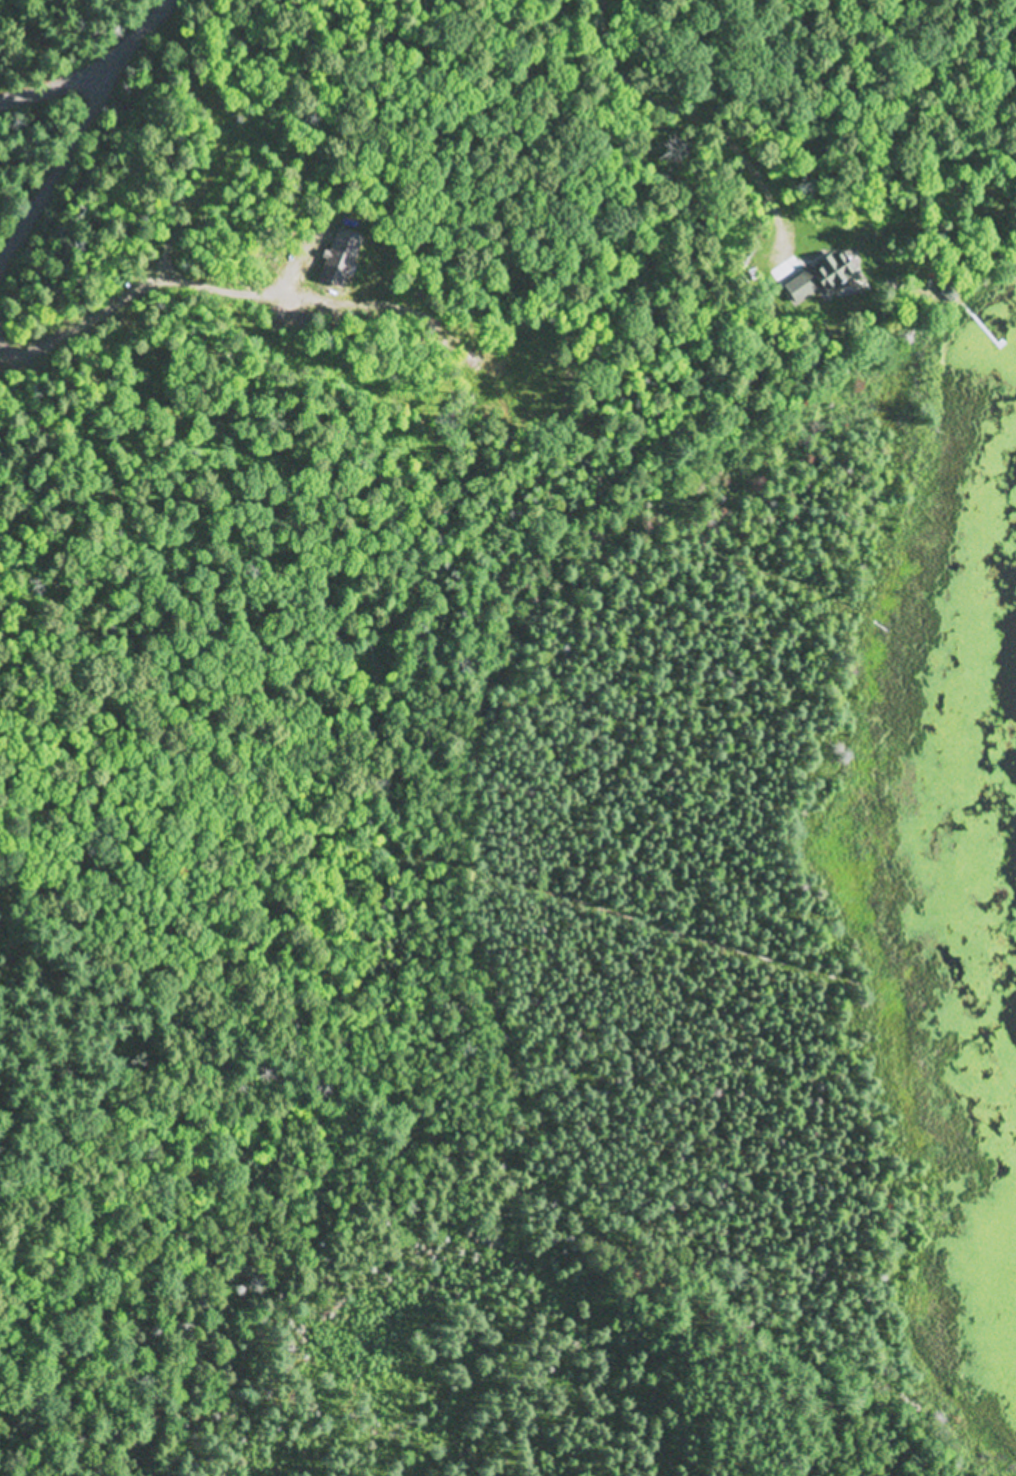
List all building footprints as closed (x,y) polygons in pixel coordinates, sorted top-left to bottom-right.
[(807,273),(786,283),(794,300),(815,289),(807,273)]
